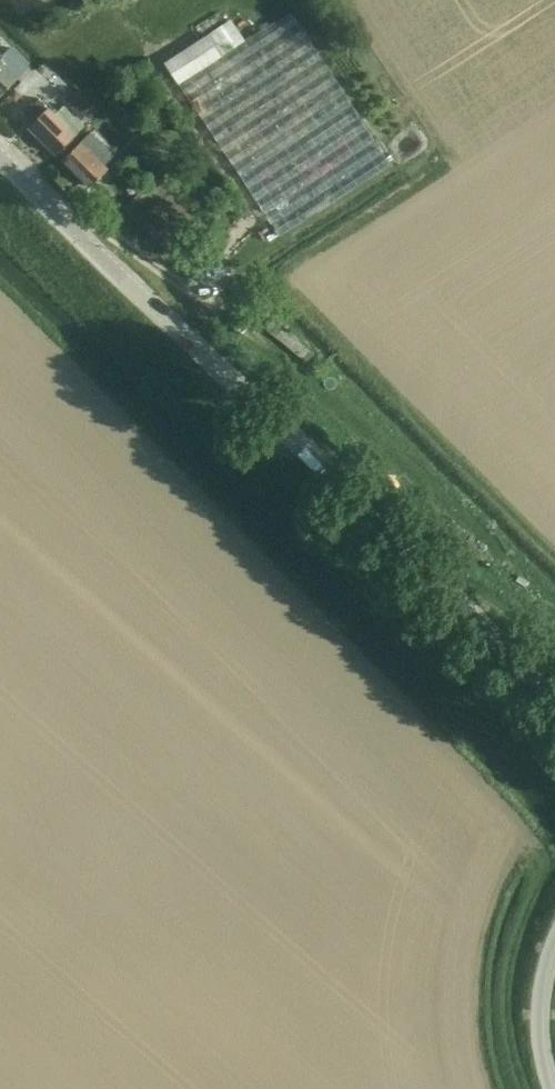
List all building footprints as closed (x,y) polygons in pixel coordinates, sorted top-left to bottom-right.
[(224,54),(178,83),(279,236),(390,163),(290,11),(224,55),(224,54)] [(165,62),(164,63),(178,84),(178,83),(224,54),(210,33),(165,62)] [(19,76),(29,67),(29,66),(13,48),(11,46),(2,54),(0,52),(0,94),(19,76)] [(14,89),(8,96),(15,103),(22,96),(14,89)] [(71,99),(69,100),(83,114),(84,113),(93,105),(80,90),(71,99)] [(55,114),(40,99),(26,113),(34,120),(28,127),(56,154),(75,134),(83,126),(63,107),(55,114)] [(89,188),(107,169),(104,166),(114,156),(90,132),(62,160),(89,188)] [(148,186),(126,206),(171,255),(192,234),(148,186)]
